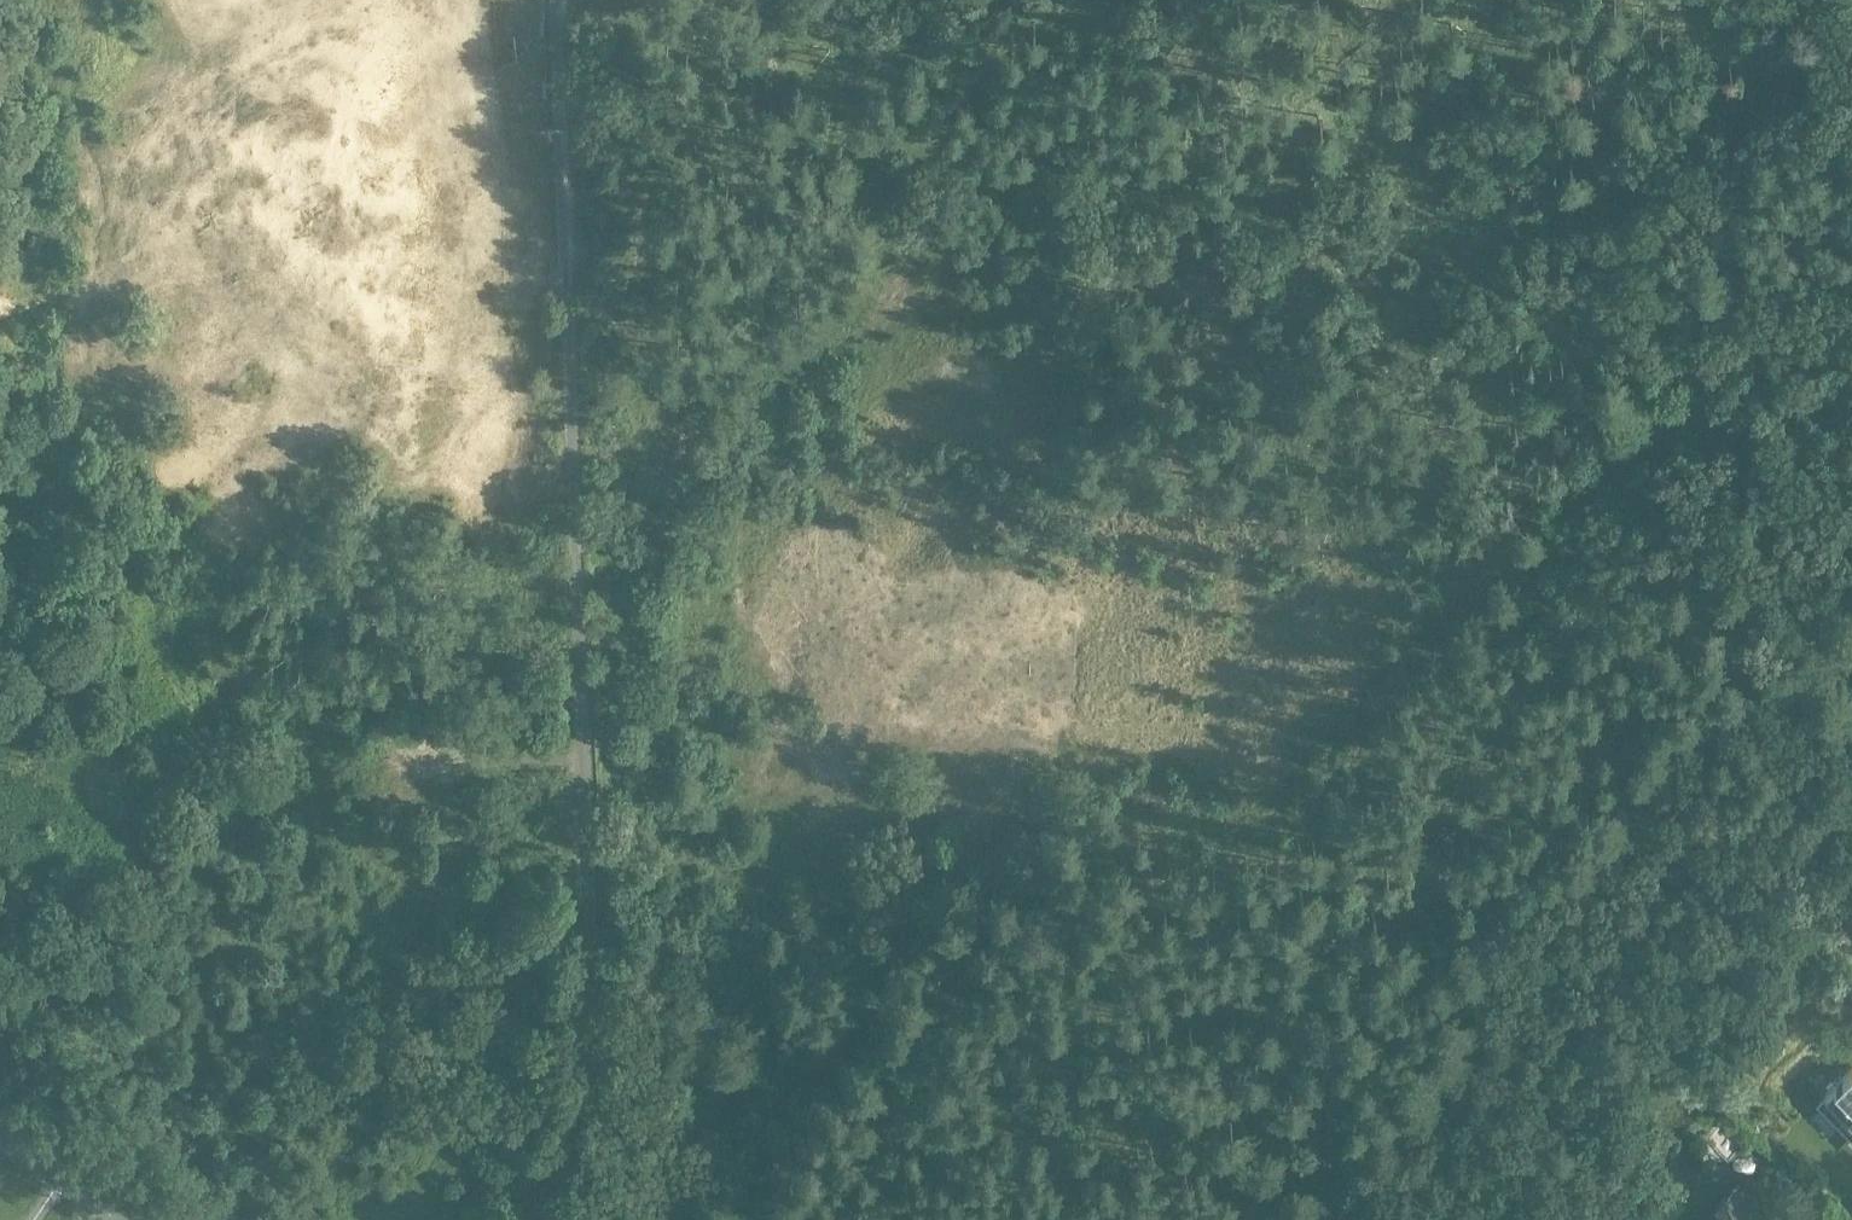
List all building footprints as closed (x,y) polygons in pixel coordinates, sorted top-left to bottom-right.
[(1822,1109),(1850,1138),(1851,1136),(1851,1067),(1825,1093),(1831,1100),(1822,1109)] [(1728,1157),(1742,1141),(1721,1123),(1701,1146),(1717,1160),(1723,1153),(1728,1157)] [(1774,1217),(1735,1182),(1726,1192),(1725,1192),(1716,1203),(1721,1208),(1710,1219),(1771,1219),(1774,1217)]
